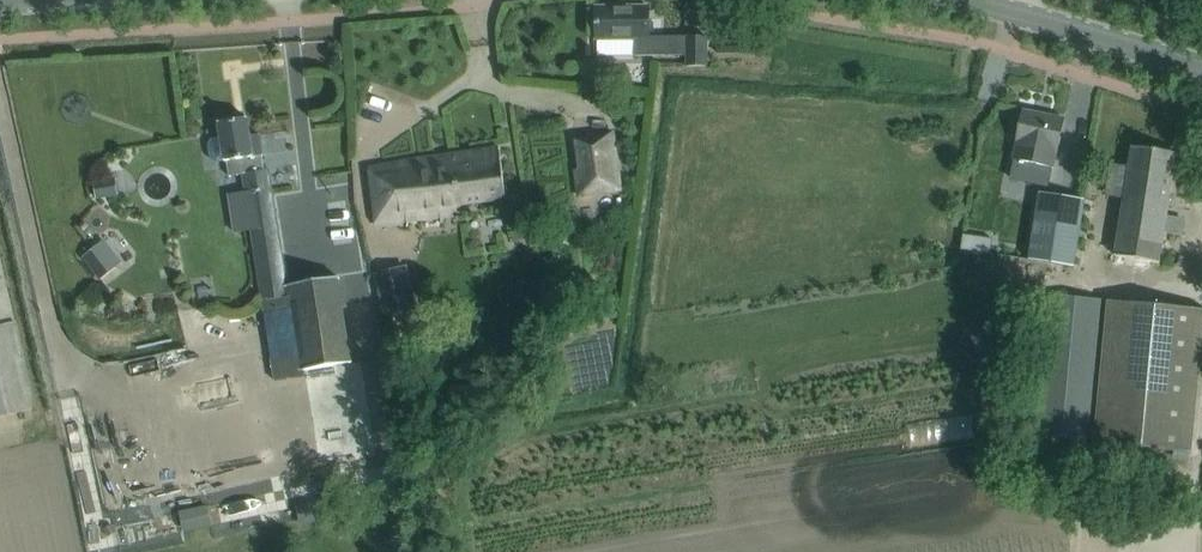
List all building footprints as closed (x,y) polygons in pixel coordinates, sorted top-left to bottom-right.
[(634,38),(634,56),(687,55),(687,66),(706,66),(706,36),(649,36),(649,7),(596,7),(596,38),(634,38)] [(1023,109),(1016,142),(1017,142),(1013,159),(1053,168),(1063,118),(1023,109)] [(209,142),(208,146),(210,155),(212,159),(216,162),(224,161),(225,161),(227,161),(229,176),(242,174),(245,193),(229,195),(235,232),(251,229),(261,295),(265,315),(275,381),(305,376),(304,370),(351,363),(338,277),(287,285),(268,169),(264,170),(262,155),(259,134),(250,135),(247,117),(218,122),(221,136),(220,136),(220,137),(212,138),(209,142)] [(617,130),(577,134),(583,194),(622,190),(617,130)] [(279,174),(303,168),(295,137),(271,143),(279,174)] [(1131,146),(1115,256),(1159,263),(1176,153),(1131,146)] [(460,204),(506,197),(499,148),(420,159),(369,167),(378,224),(461,213),(460,204)] [(1036,193),(1026,258),(1072,266),(1082,200),(1036,193)] [(98,244),(83,256),(101,279),(116,267),(98,244)] [(402,262),(371,271),(385,316),(415,307),(402,262)] [(3,416),(32,410),(31,407),(10,319),(0,273),(0,417),(3,416)] [(1194,448),(1201,362),(1201,306),(1044,292),(1031,434),(1194,448)] [(298,478),(301,491),(328,486),(325,472),(298,478)] [(340,496),(296,505),(299,520),(300,524),(344,515),(343,512),(340,496)] [(208,506),(179,512),(182,527),(211,521),(208,506)]
